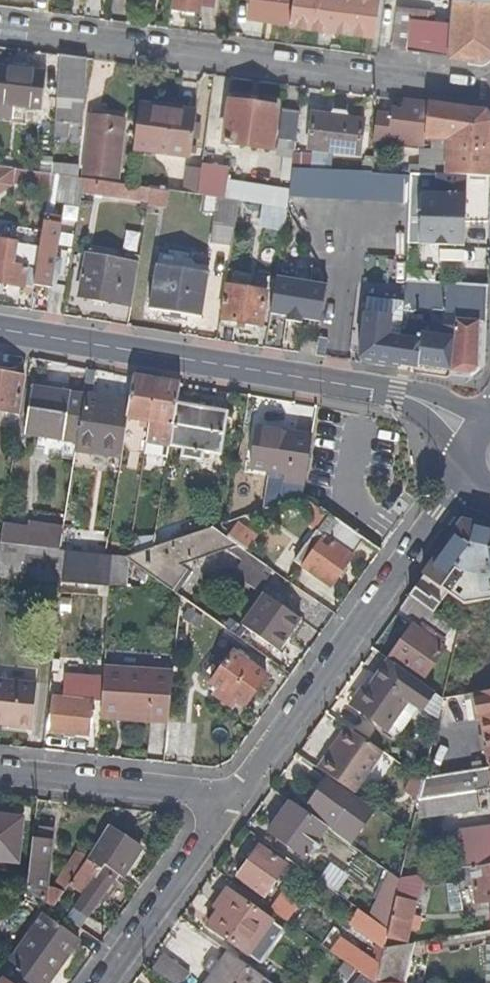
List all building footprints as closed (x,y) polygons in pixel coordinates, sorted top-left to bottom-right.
[(203,0),(175,0),(174,8),(201,11),(202,8),(203,0)] [(218,0),(203,0),(202,8),(217,9),(218,0)] [(293,0),(253,0),(251,18),(290,23),(293,0)] [(378,0),(293,0),(290,23),(373,35),(378,0)] [(464,0),(455,0),(454,14),(398,8),(394,49),(483,61),(489,56),(489,2),(464,0)] [(82,123),(86,60),(60,57),(56,122),(69,123),(82,123)] [(46,75),(0,69),(0,133),(37,138),(46,75)] [(485,113),(400,102),(400,109),(399,115),(390,115),(378,114),(376,140),(439,142),(449,143),(448,157),(447,177),(468,178),(489,179),(489,118),(485,113)] [(272,151),(278,111),(230,105),(229,107),(224,144),(272,151)] [(189,158),(194,120),(172,118),(173,114),(138,110),(133,149),(189,158)] [(296,143),(299,114),(284,112),(283,116),(280,141),(296,143)] [(360,157),(363,122),(312,116),(309,152),(360,157)] [(119,172),(124,135),(115,134),(116,123),(97,121),(96,130),(90,129),(85,160),(88,160),(86,176),(97,177),(98,169),(119,172)] [(69,138),(69,123),(56,122),(55,137),(69,138)] [(294,157),(296,143),(280,141),(278,158),(284,159),(293,160),(294,157)] [(448,157),(449,143),(439,142),(434,156),(448,157)] [(80,161),(81,155),(54,153),(53,165),(61,165),(79,166),(80,161)] [(447,177),(448,157),(434,156),(432,176),(447,177)] [(303,172),(305,159),(294,157),(293,160),(292,171),(303,172)] [(292,171),(293,160),(284,159),(281,178),(291,179),(292,171)] [(59,177),(61,165),(53,165),(52,176),(59,177)] [(228,201),(230,184),(231,170),(226,169),(222,169),(201,167),(201,170),(198,197),(228,201)] [(13,171),(0,168),(0,194),(11,186),(13,171)] [(195,196),(197,170),(182,168),(179,194),(195,196)] [(410,204),(411,176),(374,175),(303,172),(292,171),(291,179),(289,192),(289,199),(410,204)] [(83,191),(85,180),(68,178),(69,181),(62,180),(62,177),(59,177),(52,176),(50,189),(82,194),(83,191)] [(468,178),(467,185),(423,183),(419,246),(464,248),(465,223),(489,224),(489,179),(468,178)] [(152,190),(128,187),(85,180),(83,191),(150,201),(152,190)] [(289,199),(289,192),(258,188),(230,184),(228,201),(239,203),(270,208),(287,210),(289,199)] [(177,209),(179,194),(152,190),(150,201),(149,205),(177,209)] [(230,256),(239,203),(228,201),(198,197),(195,196),(179,194),(177,209),(217,215),(213,240),(211,253),(230,256)] [(285,225),(287,210),(270,208),(268,222),(285,225)] [(51,289),(62,222),(45,219),(38,264),(36,273),(34,286),(51,289)] [(12,269),(13,260),(15,251),(15,248),(14,247),(0,245),(0,284),(21,288),(24,287),(34,289),(34,286),(36,273),(30,272),(23,271),(12,269)] [(132,307),(139,266),(87,257),(80,298),(132,307)] [(23,271),(25,263),(13,260),(12,269),(23,271)] [(30,272),(32,263),(25,263),(23,271),(30,272)] [(202,318),(209,276),(158,267),(151,310),(202,318)] [(323,324),(328,288),(276,279),(270,315),(323,324)] [(456,311),(457,286),(406,281),(406,285),(405,304),(404,311),(450,315),(456,315),(456,311)] [(405,304),(406,285),(369,284),(366,301),(405,304)] [(261,328),(267,292),(228,286),(222,321),(261,328)] [(487,312),(488,287),(457,286),(456,311),(487,312)] [(418,366),(419,343),(409,342),(398,340),(398,333),(402,333),(404,311),(405,304),(366,301),(360,360),(415,369),(418,366)] [(485,363),(487,312),(456,311),(456,315),(455,322),(454,329),(450,371),(449,376),(467,380),(485,363)] [(450,371),(454,329),(420,325),(420,327),(419,343),(418,366),(450,371)] [(419,343),(420,327),(411,326),(409,342),(419,343)] [(327,359),(330,339),(320,338),(319,344),(317,357),(327,359)] [(315,357),(317,344),(303,341),(302,354),(315,357)] [(26,378),(1,374),(0,374),(0,413),(11,414),(19,415),(26,378)] [(151,423),(158,382),(134,378),(130,405),(127,420),(141,421),(151,423)] [(177,406),(180,386),(158,382),(151,423),(160,424),(174,426),(177,406)] [(79,433),(85,398),(34,390),(28,425),(79,433)] [(116,418),(118,404),(87,399),(83,433),(100,435),(102,417),(116,418)] [(222,414),(223,407),(195,403),(194,409),(222,414)] [(127,420),(130,405),(118,404),(116,418),(127,420)] [(220,455),(226,415),(222,414),(194,409),(177,406),(174,426),(170,447),(184,450),(204,453),(210,454),(220,455)] [(19,437),(22,416),(19,415),(11,414),(8,435),(12,436),(19,437)] [(124,438),(127,420),(116,418),(102,417),(100,435),(124,438)] [(148,442),(150,429),(151,423),(141,421),(140,428),(136,427),(134,440),(148,442)] [(305,487),(312,442),(286,438),(287,432),(256,428),(248,478),(305,487)] [(312,442),(313,436),(287,432),(286,438),(312,442)] [(202,460),(204,453),(184,450),(183,456),(184,458),(202,460)] [(209,461),(210,454),(204,453),(202,460),(209,461)] [(364,539),(330,516),(318,532),(353,555),(364,539)] [(196,534),(208,530),(206,523),(194,527),(196,534)] [(463,523),(438,557),(461,574),(477,577),(480,596),(489,594),(489,528),(463,523)] [(257,537),(240,526),(233,535),(221,525),(216,527),(216,528),(216,529),(235,543),(247,552),(257,537)] [(171,565),(229,546),(230,549),(231,550),(245,560),(265,573),(269,567),(247,552),(235,543),(216,529),(215,530),(214,530),(213,530),(212,530),(212,529),(211,529),(208,530),(196,534),(166,544),(154,549),(130,557),(126,558),(159,581),(174,573),(171,565)] [(344,567),(353,555),(318,532),(304,552),(302,551),(296,561),(331,586),(340,573),(344,567)] [(115,557),(117,545),(108,544),(106,556),(111,556),(115,557)] [(62,581),(65,551),(60,551),(7,545),(4,570),(3,575),(62,581)] [(110,585),(111,556),(106,556),(65,551),(62,581),(110,585)] [(126,585),(126,558),(120,557),(115,557),(111,556),(110,585),(126,585)] [(255,586),(265,573),(245,560),(236,574),(255,586)] [(448,602),(456,589),(429,570),(420,582),(448,602)] [(472,594),(473,587),(465,585),(463,590),(472,594)] [(422,607),(429,598),(416,588),(410,597),(415,602),(422,607)] [(471,611),(475,594),(472,594),(463,590),(456,589),(448,602),(453,605),(456,608),(471,611)] [(280,648),(301,618),(266,594),(246,624),(245,625),(280,648)] [(440,646),(452,628),(445,623),(435,615),(431,613),(422,607),(415,602),(410,597),(402,608),(431,629),(427,636),(440,646)] [(445,623),(451,613),(441,606),(435,615),(445,623)] [(285,652),(306,621),(301,618),(280,648),(285,652)] [(423,679),(444,649),(440,646),(427,636),(414,627),(392,657),(394,659),(423,679)] [(246,707),(268,676),(253,666),(253,663),(243,656),(240,657),(234,653),(212,684),(246,707)] [(389,728),(409,700),(423,709),(435,692),(396,665),(362,710),(389,728)] [(151,720),(154,670),(105,667),(104,677),(102,701),(102,705),(102,717),(151,720)] [(169,720),(174,671),(154,670),(151,720),(169,720)] [(102,701),(104,677),(71,674),(68,698),(102,701)] [(37,683),(0,679),(0,724),(33,728),(37,683)] [(457,697),(456,690),(446,692),(448,698),(457,697)] [(474,694),(478,719),(481,718),(489,717),(489,691),(474,694)] [(91,735),(94,705),(102,705),(102,701),(68,698),(55,697),(50,731),(91,735)] [(481,718),(485,737),(489,736),(489,717),(481,718)] [(352,794),(381,751),(348,729),(330,756),(327,754),(316,769),(352,794)] [(485,737),(489,767),(453,773),(456,795),(476,792),(489,790),(489,736),(485,737)] [(456,795),(453,773),(425,777),(424,781),(420,801),(456,795)] [(319,791),(327,780),(321,777),(313,788),(319,791)] [(350,844),(372,812),(327,780),(319,791),(313,788),(310,793),(315,797),(305,812),(326,827),(350,844)] [(478,809),(476,792),(456,795),(420,801),(423,817),(478,809)] [(306,856),(326,827),(305,812),(292,803),(271,832),(306,856)] [(22,818),(0,816),(0,859),(17,861),(22,818)] [(105,866),(109,862),(122,871),(124,873),(146,844),(113,822),(95,850),(93,855),(68,888),(63,895),(54,908),(67,918),(78,904),(105,866)] [(444,835),(450,872),(464,870),(473,868),(489,866),(489,828),(444,835)] [(45,889),(52,833),(39,831),(38,840),(33,840),(27,889),(54,908),(63,895),(55,890),(45,889)] [(264,896),(286,866),(260,847),(237,877),(264,896)] [(68,888),(93,855),(78,855),(69,867),(72,869),(62,883),(63,885),(68,888)] [(122,871),(109,862),(105,866),(119,876),(122,871)] [(92,914),(119,876),(105,866),(78,904),(92,914)] [(473,868),(475,885),(477,900),(478,903),(479,905),(489,903),(489,866),(473,868)] [(475,885),(473,868),(464,870),(466,886),(475,885)] [(388,932),(396,899),(400,880),(391,874),(371,920),(388,932)] [(408,902),(414,878),(400,880),(396,899),(408,902)] [(22,891),(17,879),(1,885),(6,898),(22,891)] [(284,918),(297,900),(285,892),(273,910),(284,918)] [(250,953),(272,921),(233,894),(219,912),(223,915),(223,916),(215,927),(214,929),(215,931),(222,936),(230,940),(237,946),(247,954),(248,954),(250,953)] [(407,942),(410,927),(412,920),(417,904),(408,902),(396,899),(388,932),(387,938),(399,941),(407,942)] [(388,932),(371,920),(360,912),(354,921),(353,923),(354,925),(385,948),(386,943),(387,938),(388,932)] [(79,940),(48,917),(5,979),(11,982),(48,982),(79,940)] [(383,953),(379,951),(372,960),(343,938),(332,952),(375,982),(377,982),(383,953)] [(414,944),(385,948),(383,953),(377,982),(378,982),(379,982),(406,982),(414,944)] [(263,977),(229,953),(206,982),(258,982),(263,977)] [(174,966),(162,958),(156,966),(153,971),(170,982),(182,982),(187,976),(174,966)]
